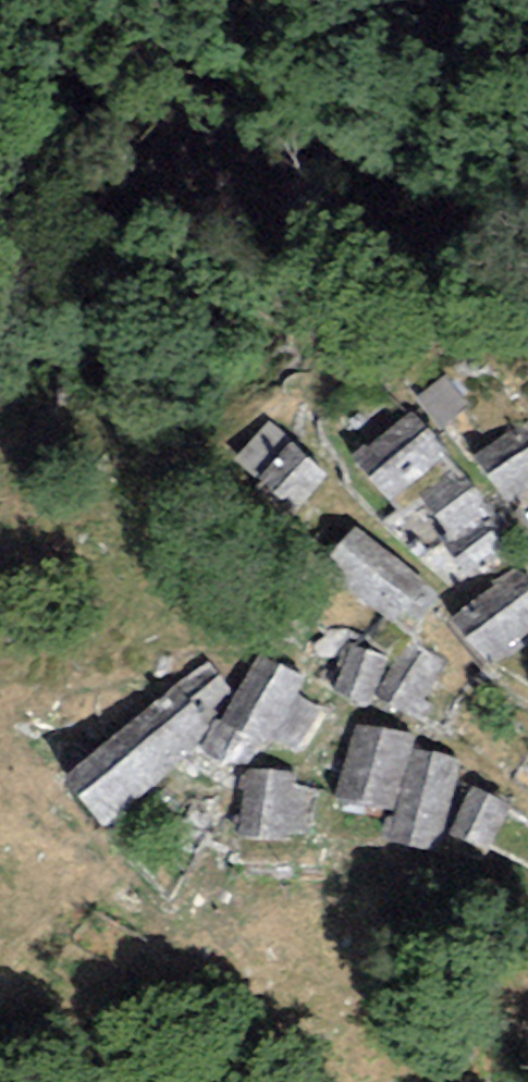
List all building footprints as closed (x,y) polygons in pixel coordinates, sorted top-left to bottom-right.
[(447,452),(410,410),(368,447),(364,443),(349,456),(389,502),(447,452)] [(294,513),(329,474),(267,420),(232,460),(294,513)] [(474,458),(505,501),(527,484),(527,424),(526,421),(474,458)] [(459,467),(420,498),(451,537),(490,506),(459,467)] [(441,595),(356,526),(329,557),(344,568),(356,598),(411,634),(441,595)] [(515,568),(449,621),(484,664),(527,628),(527,584),(515,568)] [(446,661),(409,642),(380,694),(417,714),(446,661)] [(387,659),(349,645),(332,690),(371,704),(387,659)] [(305,675),(259,654),(202,747),(240,772),(267,737),(296,751),(321,709),(296,691),(305,675)] [(64,776),(103,828),(192,752),(233,693),(208,663),(64,776)] [(411,749),(414,738),(353,725),(337,799),(397,812),(411,749)] [(461,759),(411,749),(397,812),(391,843),(441,854),(461,759)] [(295,773),(244,768),(238,839),(289,843),(289,833),(313,835),(317,787),(294,785),(295,773)] [(512,806),(473,785),(447,834),(486,855),(512,806)]
